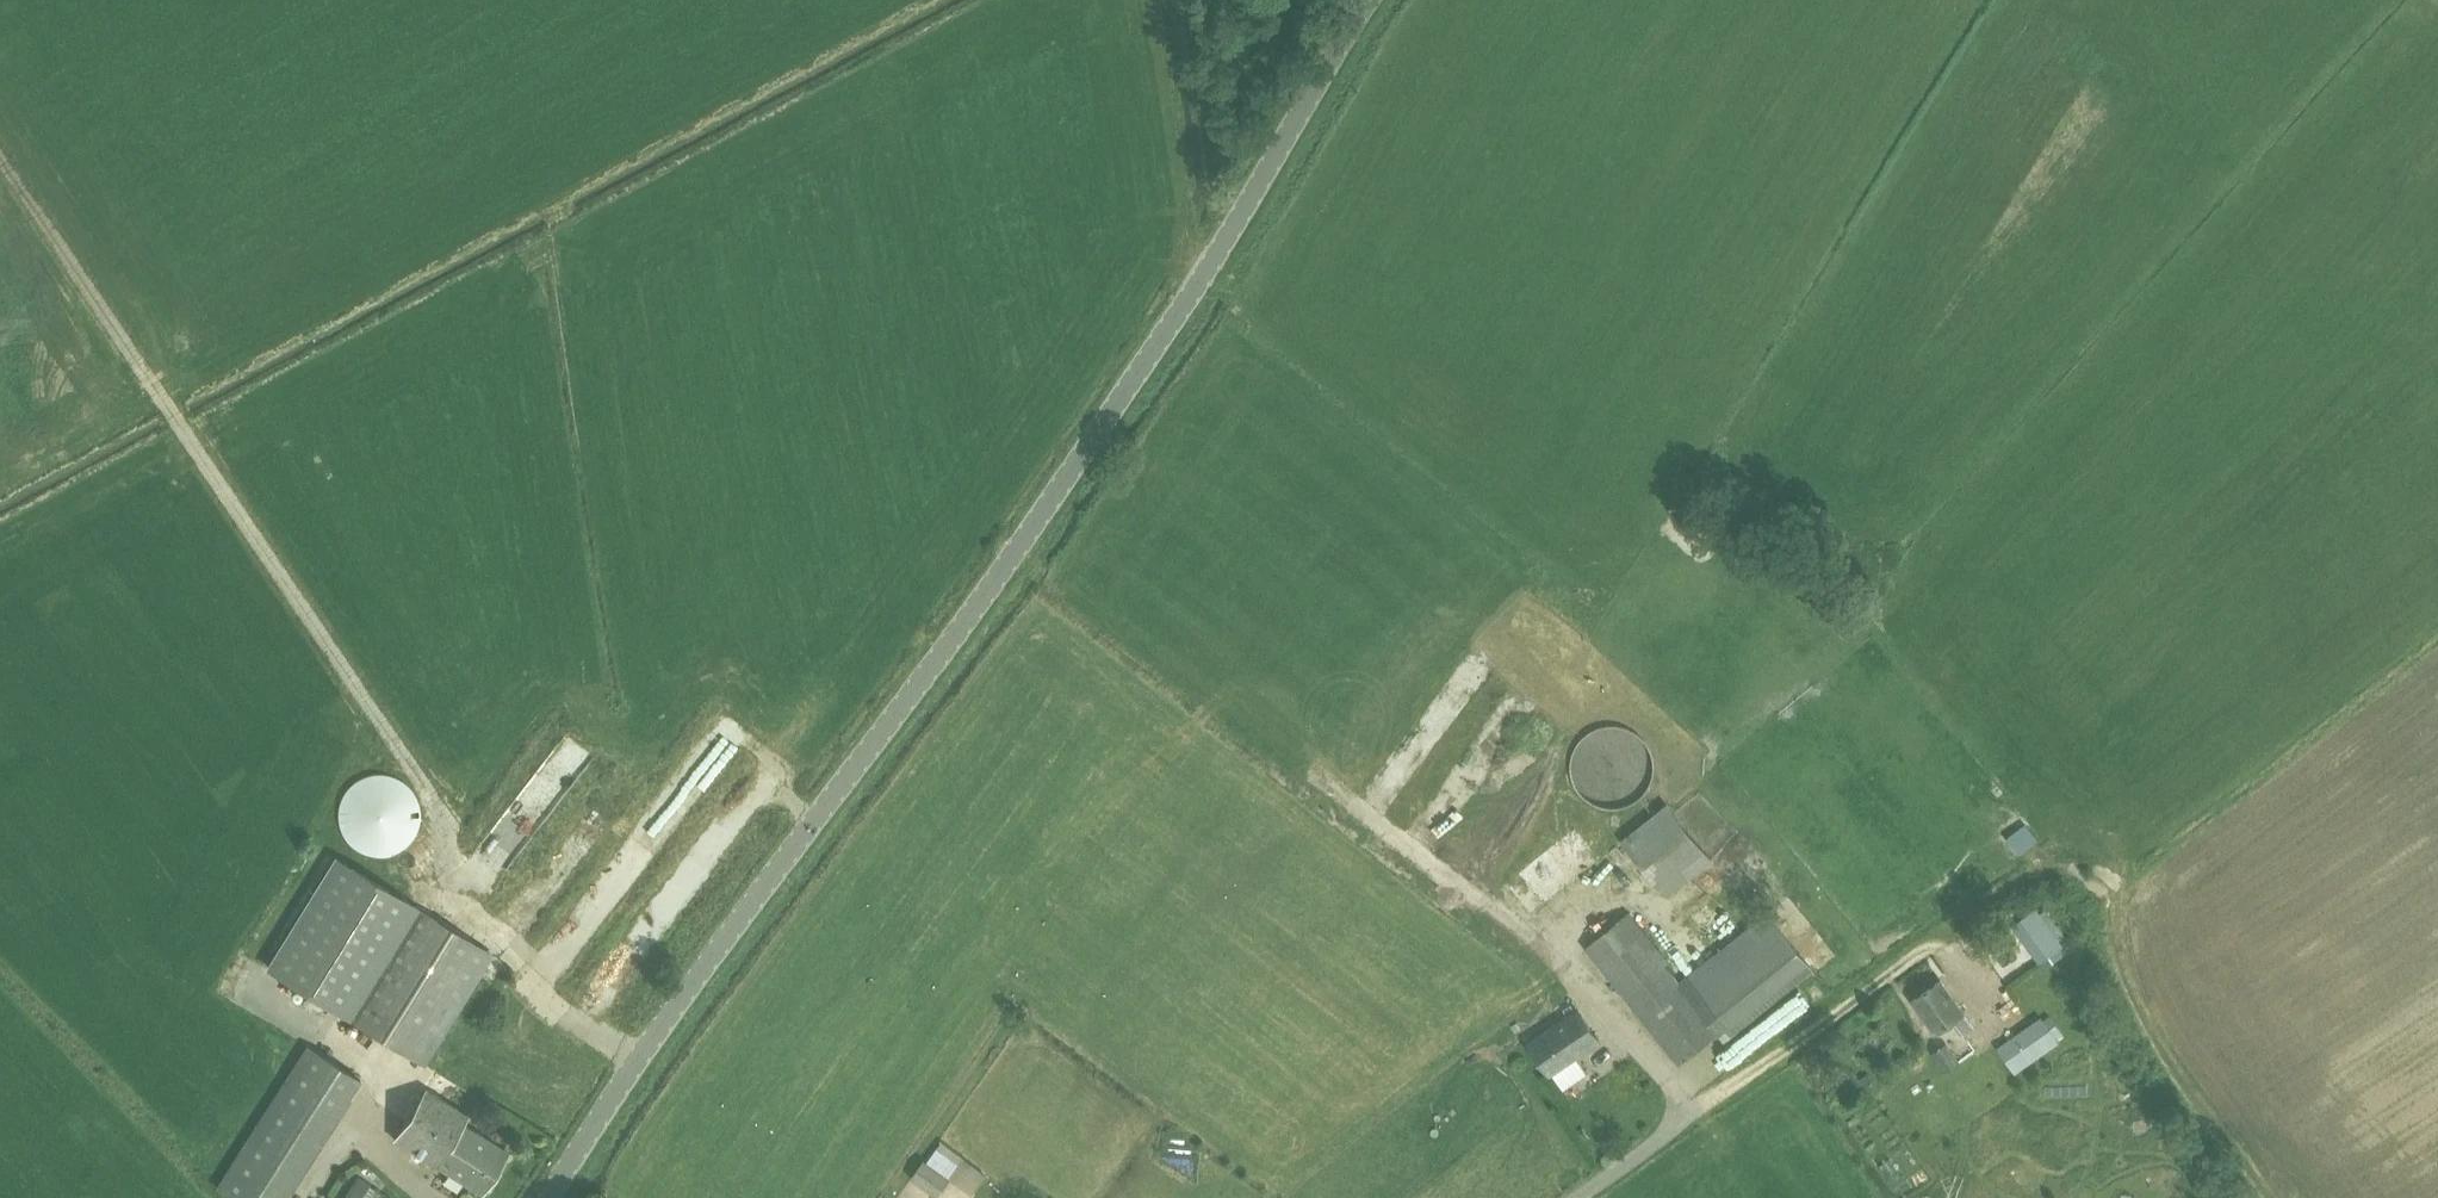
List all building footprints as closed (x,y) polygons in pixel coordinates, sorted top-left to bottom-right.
[(1652,781),(1654,771),(1654,762),(1652,755),(1649,748),(1645,741),(1640,736),(1635,732),(1628,729),(1621,726),(1612,725),(1603,726),(1595,729),(1588,733),(1582,739),(1577,746),(1573,754),(1571,762),(1571,770),(1573,781),(1580,792),(1582,795),(1590,801),(1598,805),(1608,808),(1619,808),(1630,804),(1640,797),(1646,790),(1652,781)] [(420,821),(420,813),(419,805),(416,798),(413,791),(408,786),(402,782),(395,777),(388,775),(381,774),(372,775),(363,777),(356,782),(349,788),(343,796),(339,806),(339,812),(339,819),(340,825),(343,833),(349,842),(356,848),(365,852),(374,855),(384,855),(391,853),(399,851),(406,845),(412,838),(417,829),(420,821)] [(1682,807),(1693,821),(1703,813),(1692,799),(1682,807)] [(1667,897),(1713,860),(1667,804),(1622,840),(1667,897)] [(1542,896),(1596,852),(1571,820),(1516,864),(1542,896)] [(266,967),(340,1012),(426,1066),(494,955),(409,901),(336,856),(266,967)] [(615,904),(621,890),(604,883),(598,897),(615,904)] [(1679,1064),(1718,1033),(1679,982),(1680,982),(1666,964),(1669,961),(1629,911),(1586,947),(1679,1064)] [(1691,974),(1680,982),(1679,982),(1718,1033),(1723,1039),(1813,969),(1808,962),(1767,912),(1691,974)] [(1963,1034),(1974,1027),(1964,1013),(1941,981),(1913,1001),(1936,1033),(1954,1020),(1963,1034)] [(1550,1073),(1600,1040),(1578,1008),(1528,1041),(1550,1073)] [(1996,1047),(2013,1072),(2057,1041),(2039,1016),(1996,1047)] [(1947,1043),(1933,1054),(1945,1071),(1960,1060),(1947,1043)] [(237,1197),(286,1197),(361,1081),(308,1047),(218,1186),(237,1197)] [(481,1193),(507,1152),(463,1124),(468,1116),(426,1089),(395,1139),(481,1193)] [(938,1147),(928,1160),(926,1159),(911,1177),(938,1197),(952,1178),(950,1177),(960,1163),(938,1147)] [(347,1197),(368,1197),(354,1188),(347,1197)]
